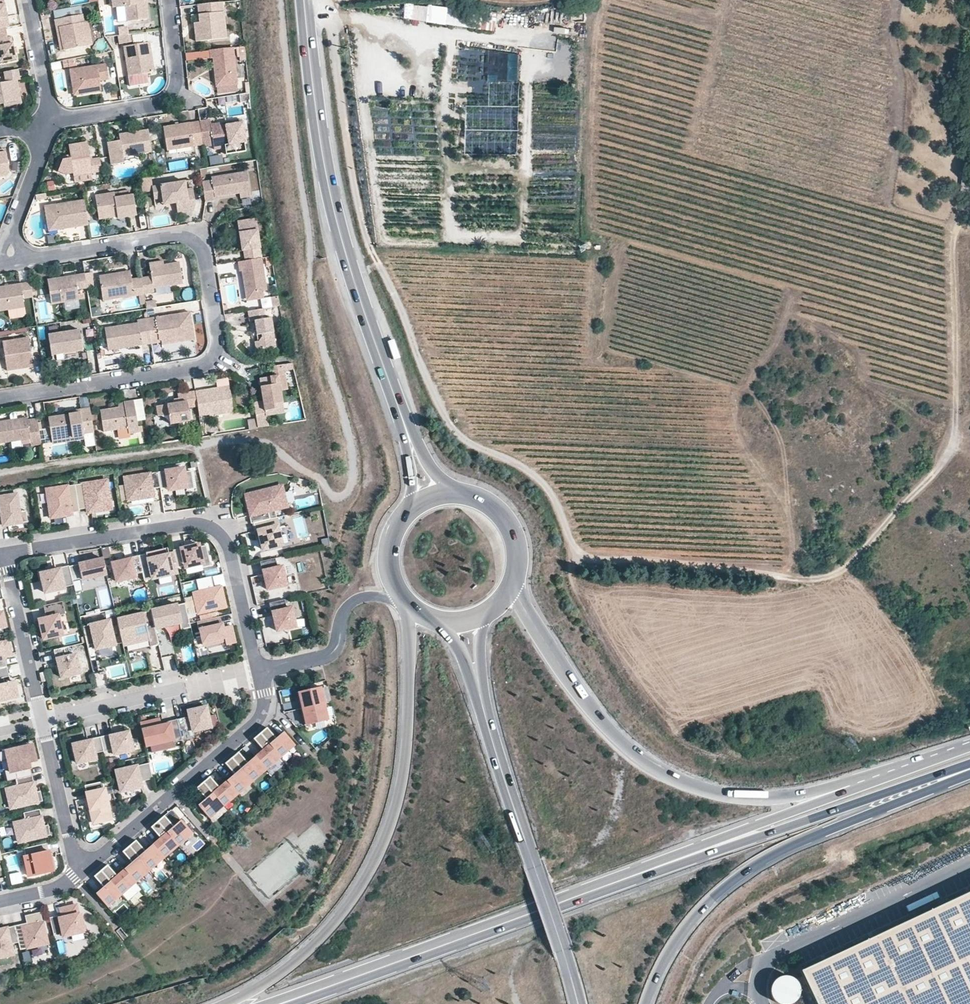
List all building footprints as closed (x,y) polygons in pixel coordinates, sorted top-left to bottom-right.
[(121,20),(147,16),(145,0),(118,0),(121,20)] [(217,4),(192,5),(193,38),(218,37),(217,4)] [(414,20),(414,6),(405,5),(405,19),(414,20)] [(87,12),(58,20),(67,50),(95,43),(87,12)] [(512,15),(512,22),(514,22),(513,34),(526,34),(526,16),(512,15)] [(6,26),(0,27),(0,63),(15,60),(15,37),(8,39),(6,26)] [(147,41),(126,43),(128,74),(150,72),(147,41)] [(233,47),(209,51),(215,85),(240,81),(233,47)] [(466,132),(519,131),(517,51),(469,52),(469,57),(457,57),(458,80),(481,80),(481,83),(470,84),(470,105),(465,105),(466,132)] [(107,63),(67,69),(71,90),(81,89),(82,93),(102,90),(101,84),(97,82),(98,80),(110,78),(107,63)] [(0,75),(0,99),(21,98),(20,74),(0,75)] [(209,118),(198,120),(202,144),(202,148),(209,146),(207,136),(211,135),(214,152),(225,151),(223,146),(246,142),(243,121),(209,125),(209,118)] [(198,120),(164,127),(168,149),(202,144),(198,120)] [(121,141),(107,142),(110,164),(125,162),(125,156),(151,151),(147,130),(120,134),(121,141)] [(89,140),(67,145),(72,173),(101,170),(97,158),(91,159),(89,140)] [(221,155),(208,158),(210,166),(223,163),(221,155)] [(252,192),(248,171),(213,176),(212,180),(202,182),(206,202),(216,201),(215,197),(252,192)] [(185,182),(153,187),(155,197),(164,195),(165,200),(178,198),(180,214),(195,211),(196,204),(194,188),(186,189),(185,182)] [(115,193),(94,196),(97,214),(116,212),(118,219),(137,216),(133,194),(115,197),(115,193)] [(539,199),(536,205),(551,210),(553,203),(539,199)] [(83,204),(45,208),(47,228),(85,223),(83,204)] [(248,260),(264,257),(259,230),(239,233),(242,250),(246,250),(248,260)] [(248,260),(238,262),(240,272),(243,272),(246,294),(252,299),(258,299),(264,297),(263,291),(267,290),(264,257),(248,260)] [(138,278),(140,293),(155,292),(153,287),(183,283),(181,264),(150,268),(151,276),(138,278)] [(109,273),(99,275),(102,298),(140,293),(138,278),(132,279),(131,275),(109,279),(109,273)] [(85,274),(48,279),(52,304),(89,296),(85,274)] [(0,287),(0,311),(35,305),(30,282),(0,287)] [(154,301),(145,302),(147,312),(156,311),(154,301)] [(250,311),(255,350),(277,347),(272,308),(250,311)] [(190,311),(149,319),(152,345),(195,337),(190,311)] [(108,352),(152,345),(149,319),(137,320),(137,324),(105,329),(108,352)] [(80,328),(49,335),(52,355),(82,349),(80,328)] [(28,338),(3,342),(8,371),(33,367),(28,338)] [(264,372),(269,409),(288,406),(283,370),(264,372)] [(205,390),(196,391),(198,408),(203,419),(234,414),(231,390),(206,393),(205,390)] [(198,408),(196,391),(178,394),(180,404),(158,409),(160,419),(169,418),(170,427),(191,423),(189,409),(198,408)] [(125,407),(102,411),(104,432),(129,428),(129,434),(138,433),(133,401),(124,402),(125,407)] [(80,414),(48,419),(52,440),(84,434),(82,424),(92,422),(89,408),(79,409),(80,414)] [(0,422),(0,441),(29,437),(30,448),(41,446),(37,419),(29,421),(28,418),(0,422)] [(256,419),(248,421),(249,429),(258,428),(256,419)] [(186,468),(159,472),(162,488),(173,489),(195,488),(193,473),(186,468)] [(159,472),(126,476),(130,500),(156,497),(155,489),(162,488),(159,472)] [(105,479),(76,484),(80,507),(109,503),(105,479)] [(76,484),(49,489),(53,516),(72,513),(80,507),(76,484)] [(248,499),(255,526),(282,519),(280,511),(290,508),(286,490),(282,487),(252,493),(248,499)] [(0,497),(0,512),(1,512),(3,526),(28,522),(27,511),(20,510),(20,508),(18,499),(18,494),(0,497)] [(282,519),(255,526),(258,531),(261,531),(265,548),(282,543),(278,528),(283,526),(282,519)] [(204,545),(173,553),(176,566),(198,560),(200,568),(209,566),(204,545)] [(147,554),(140,555),(143,572),(145,580),(178,572),(176,566),(173,553),(148,559),(147,554)] [(140,555),(112,561),(117,582),(139,577),(138,573),(143,572),(140,555)] [(107,573),(103,558),(69,567),(73,582),(107,573)] [(274,560),(261,563),(267,590),(288,586),(283,566),(276,567),(274,560)] [(67,563),(40,571),(45,590),(73,582),(69,567),(67,563)] [(209,579),(199,581),(201,590),(195,594),(198,612),(225,608),(221,586),(211,588),(209,579)] [(286,599),(270,602),(276,633),(297,628),(293,607),(287,608),(286,599)] [(45,606),(48,617),(41,619),(46,639),(63,634),(58,616),(67,614),(63,601),(45,606)] [(193,627),(186,603),(153,611),(157,627),(180,621),(182,630),(193,627)] [(161,645),(153,611),(119,620),(125,643),(149,637),(152,647),(161,645)] [(220,619),(201,623),(204,640),(218,636),(221,649),(238,645),(233,626),(222,629),(220,619)] [(117,649),(112,624),(83,630),(91,647),(96,646),(98,653),(117,649)] [(0,645),(0,671),(6,669),(3,658),(11,656),(8,643),(0,645)] [(71,657),(68,646),(54,650),(62,679),(82,674),(77,655),(71,657)] [(162,657),(163,670),(173,669),(172,656),(162,657)] [(0,671),(0,702),(17,697),(14,683),(5,685),(3,678),(8,677),(6,669),(0,671)] [(321,688),(298,694),(302,711),(325,705),(321,688)] [(329,721),(325,705),(302,711),(307,726),(329,721)] [(190,717),(178,719),(183,740),(194,737),(193,731),(211,727),(206,706),(189,711),(190,717)] [(183,740),(178,719),(170,721),(170,723),(162,725),(161,719),(141,724),(147,748),(183,740)] [(261,734),(281,757),(295,745),(285,733),(278,738),(268,728),(261,734)] [(110,734),(100,736),(103,750),(111,749),(112,754),(130,750),(126,732),(112,735),(110,734)] [(267,768),(281,757),(261,734),(254,738),(264,750),(257,756),(267,768)] [(91,740),(73,744),(77,762),(96,758),(95,753),(103,750),(100,736),(92,738),(91,740)] [(0,753),(0,756),(1,761),(8,760),(10,768),(5,768),(8,779),(32,774),(29,760),(35,759),(32,746),(0,753)] [(252,780),(267,768),(257,756),(248,764),(239,751),(232,757),(252,780)] [(238,793),(252,780),(232,757),(226,764),(235,775),(228,782),(238,793)] [(150,763),(118,771),(123,791),(154,783),(150,763)] [(31,775),(17,778),(18,787),(7,789),(11,807),(43,800),(40,791),(35,791),(31,775)] [(224,804),(238,793),(228,782),(222,787),(211,775),(203,783),(224,804)] [(103,781),(85,786),(94,822),(112,819),(103,781)] [(209,818),(224,804),(203,783),(198,789),(208,799),(200,806),(209,818)] [(40,809),(25,812),(26,820),(15,823),(20,841),(51,834),(49,825),(44,827),(40,809)] [(165,816),(158,822),(178,845),(192,832),(182,821),(175,827),(165,816)] [(162,838),(154,845),(164,857),(178,845),(158,822),(151,827),(162,838)] [(137,840),(130,846),(150,869),(164,857),(154,845),(146,852),(137,840)] [(49,843),(24,849),(31,874),(58,868),(54,855),(48,857),(47,852),(51,851),(49,843)] [(150,869),(130,846),(123,851),(133,863),(125,870),(135,881),(150,869)] [(108,865),(101,870),(121,894),(135,881),(125,870),(118,876),(108,865)] [(121,894),(101,870),(95,876),(105,887),(96,895),(107,906),(121,894)] [(11,886),(23,883),(20,872),(8,875),(11,886)] [(798,966),(815,1003),(969,1003),(969,885),(798,966)] [(127,900),(139,891),(136,886),(124,896),(127,900)] [(50,918),(54,936),(64,933),(65,936),(86,931),(82,913),(80,913),(78,905),(63,908),(64,915),(50,918)] [(43,939),(37,913),(27,916),(28,923),(14,927),(18,942),(21,949),(39,945),(39,940),(43,939)] [(0,929),(0,958),(13,954),(11,944),(18,942),(14,927),(0,929)] [(799,996),(798,991),(797,986),(793,982),(789,979),(784,978),(779,979),(775,981),(771,984),(768,989),(768,994),(769,1000),(771,1003),(795,1003),(797,1000),(799,996)]
